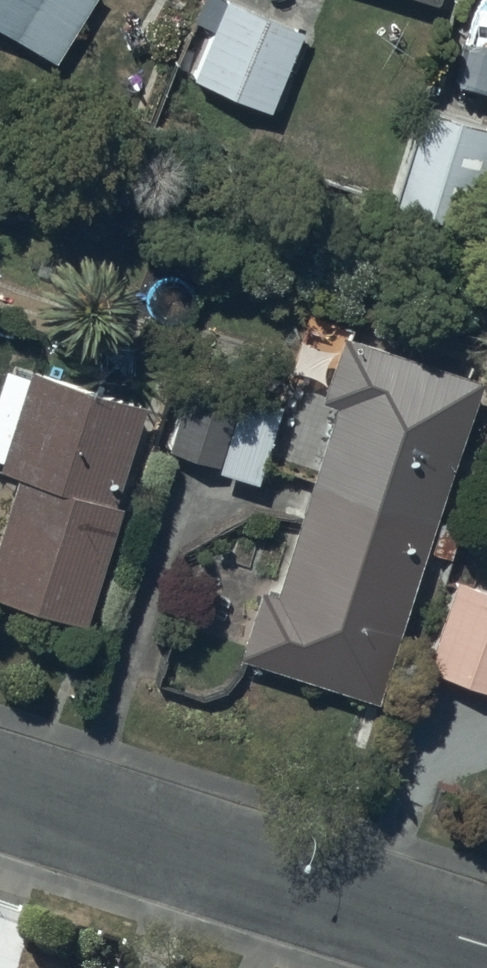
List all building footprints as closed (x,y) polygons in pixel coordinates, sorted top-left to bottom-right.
[(55,56),(90,0),(0,0),(0,23),(55,56)] [(246,0),(224,0),(194,72),(272,105),(306,25),(246,0)] [(422,98),(390,194),(465,218),(486,152),(486,119),(422,98)] [(476,368),(341,326),(321,392),(336,397),(277,587),(259,581),(237,649),(375,692),(476,368)] [(30,360),(28,366),(4,359),(0,371),(0,452),(2,453),(0,458),(0,461),(15,465),(0,515),(0,589),(84,615),(120,498),(112,495),(143,394),(30,360)] [(282,399),(192,370),(169,441),(217,457),(216,462),(257,475),(282,399)] [(452,569),(417,661),(486,687),(486,582),(452,569)]
